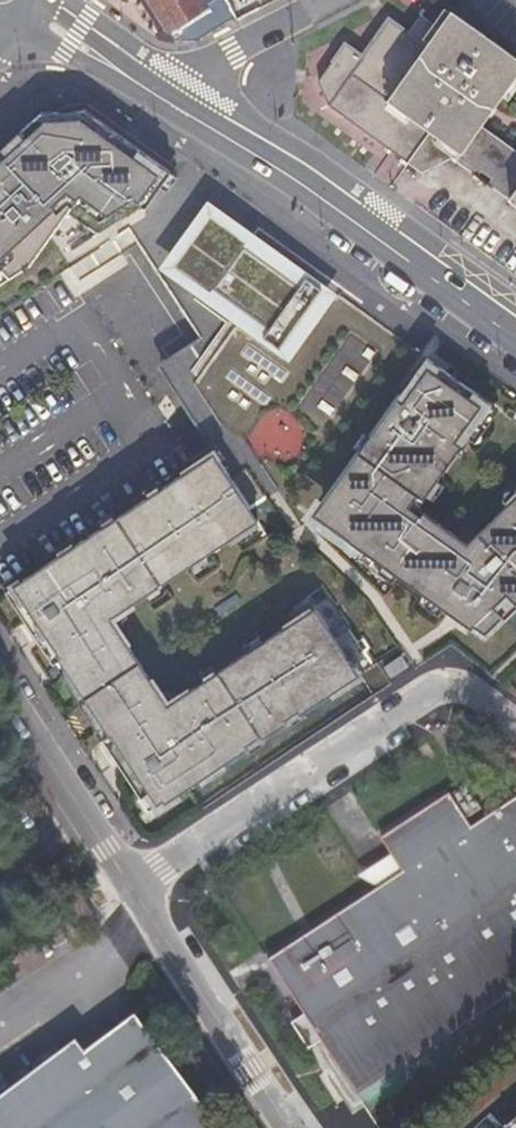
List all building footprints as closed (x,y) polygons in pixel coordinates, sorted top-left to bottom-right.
[(234,17),(225,0),(146,0),(168,33),(170,31),(177,42),(192,41),(234,17)] [(448,16),(435,33),(417,20),(404,38),(388,26),(361,61),(345,49),(317,88),(327,109),(422,179),(448,165),(515,215),(515,166),(474,135),(515,75),(515,66),(448,16)] [(49,100),(0,143),(0,261),(2,259),(15,275),(38,260),(78,196),(106,213),(139,191),(153,199),(179,165),(92,105),(49,100)] [(340,292),(210,199),(199,214),(160,269),(292,364),(340,292)] [(291,373),(229,329),(195,384),(277,485),(390,334),(344,300),(291,373)] [(434,352),(330,495),(344,505),(335,518),(490,631),(515,606),(515,498),(474,539),(424,503),(499,399),(434,352)] [(256,516),(211,448),(4,586),(52,659),(58,655),(108,730),(103,734),(151,807),(348,676),(342,667),(353,660),(314,602),(166,699),(110,613),(256,516)] [(481,812),(465,788),(454,795),(470,819),(481,812)] [(470,830),(448,796),(382,839),(404,873),(269,962),(305,1016),(293,1024),(310,1050),(323,1041),(361,1097),(515,994),(515,799),(470,830)] [(87,1057),(0,1122),(0,1127),(217,1127),(135,1021),(87,1057)] [(87,1057),(79,1047),(0,1106),(0,1122),(87,1057)]
